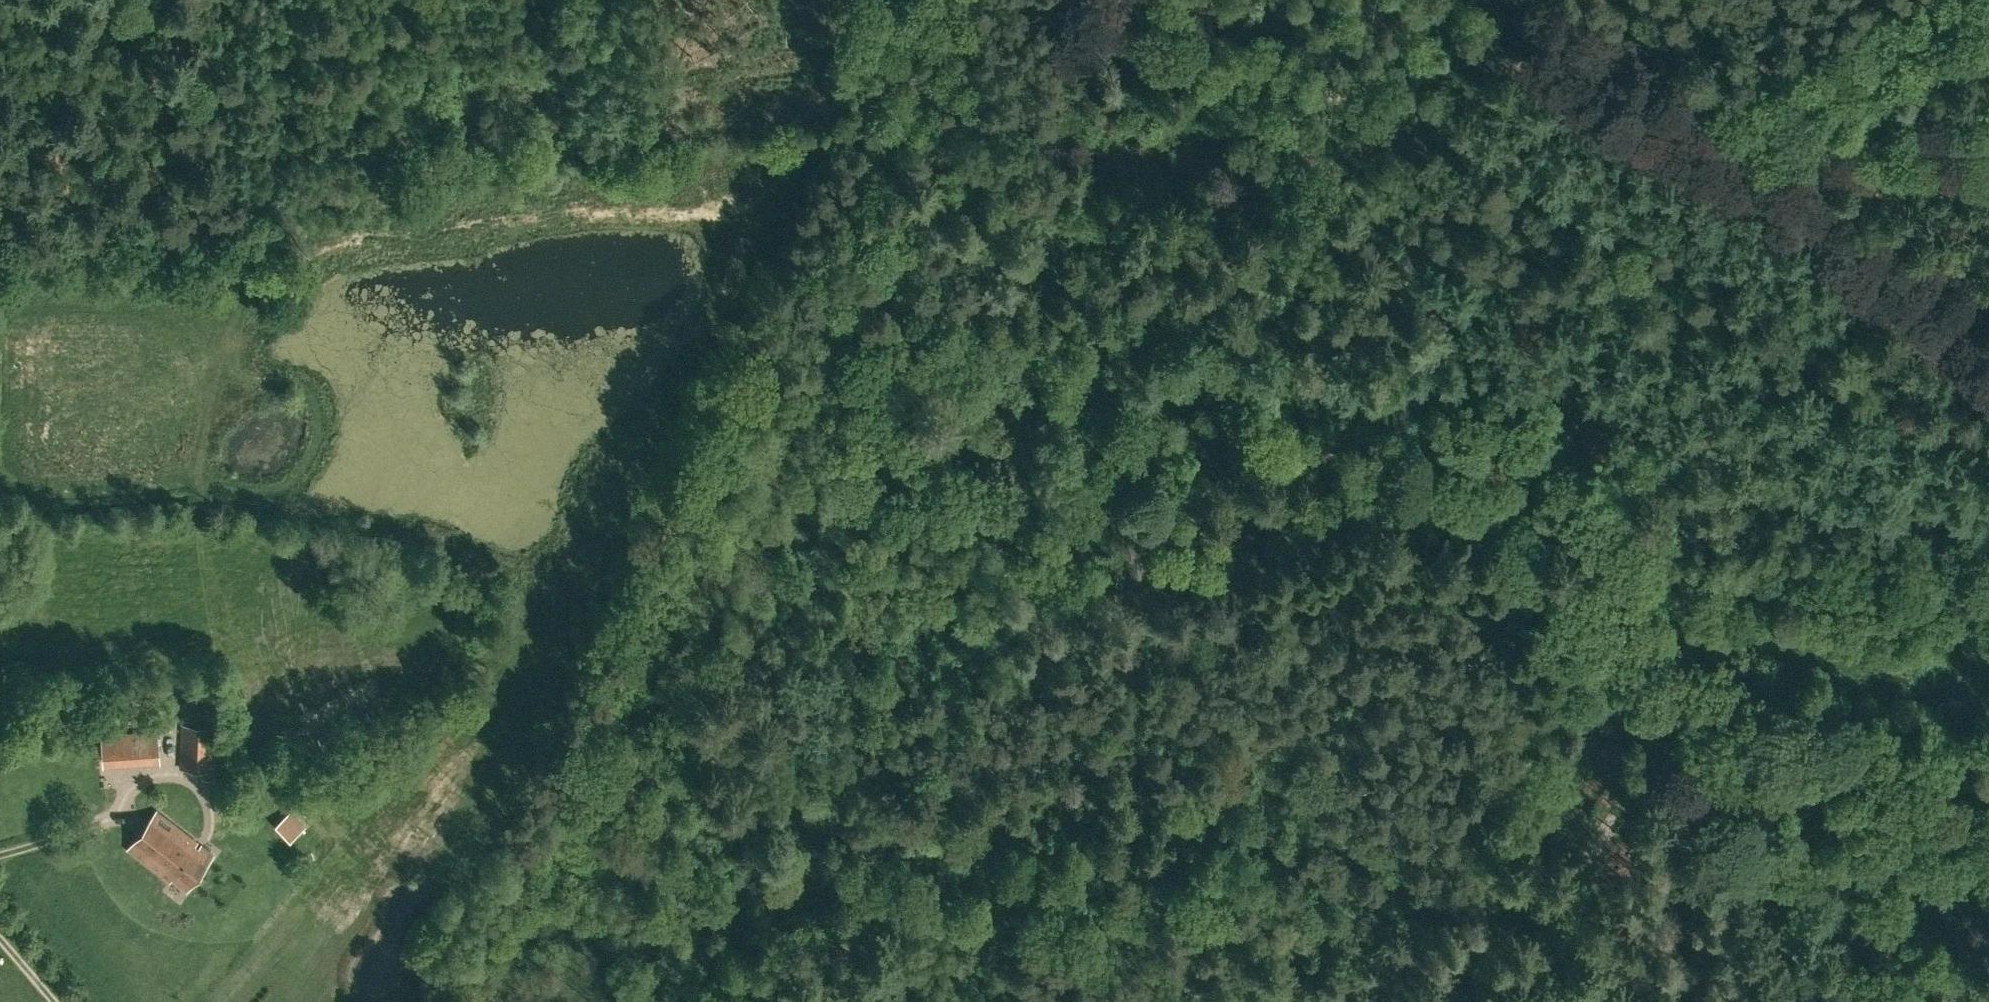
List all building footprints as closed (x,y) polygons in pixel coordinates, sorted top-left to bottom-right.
[(181,727),(179,770),(201,771),(200,779),(214,780),(217,727),(181,726),(181,727)] [(157,731),(100,735),(102,760),(159,755),(157,731)] [(275,824),(290,840),(306,825),(291,810),(275,824)] [(212,857),(196,845),(198,842),(157,811),(128,848),(169,880),(172,877),(187,888),(212,857)]
